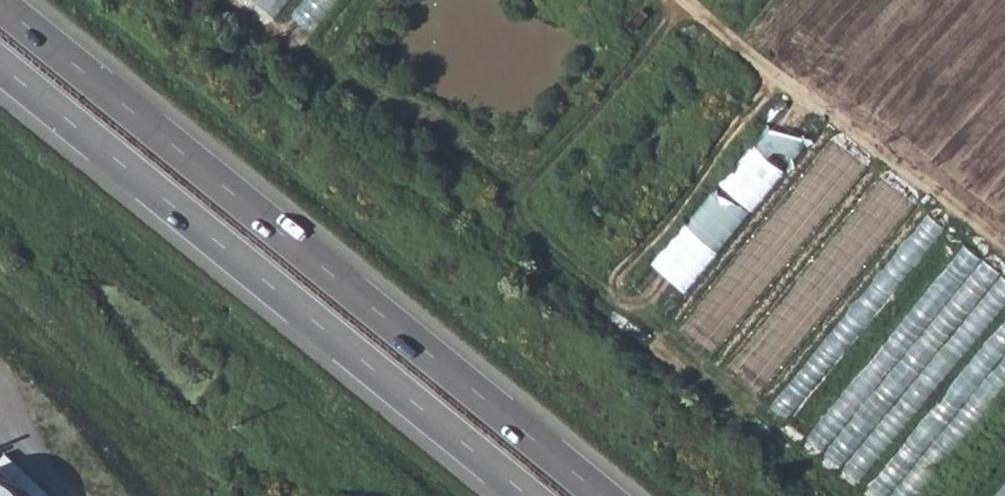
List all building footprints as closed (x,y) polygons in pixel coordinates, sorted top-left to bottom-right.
[(280,17),(293,0),(258,0),(280,17)] [(315,32),(340,0),(307,0),(295,16),(315,32)] [(781,100),(660,271),(694,295),(815,124),(781,100)] [(766,392),(913,202),(876,174),(730,364),(766,392)] [(934,274),(959,236),(921,212),(856,314),(871,324),(912,260),(934,274)] [(8,466),(0,470),(0,495),(20,495),(8,466)]
